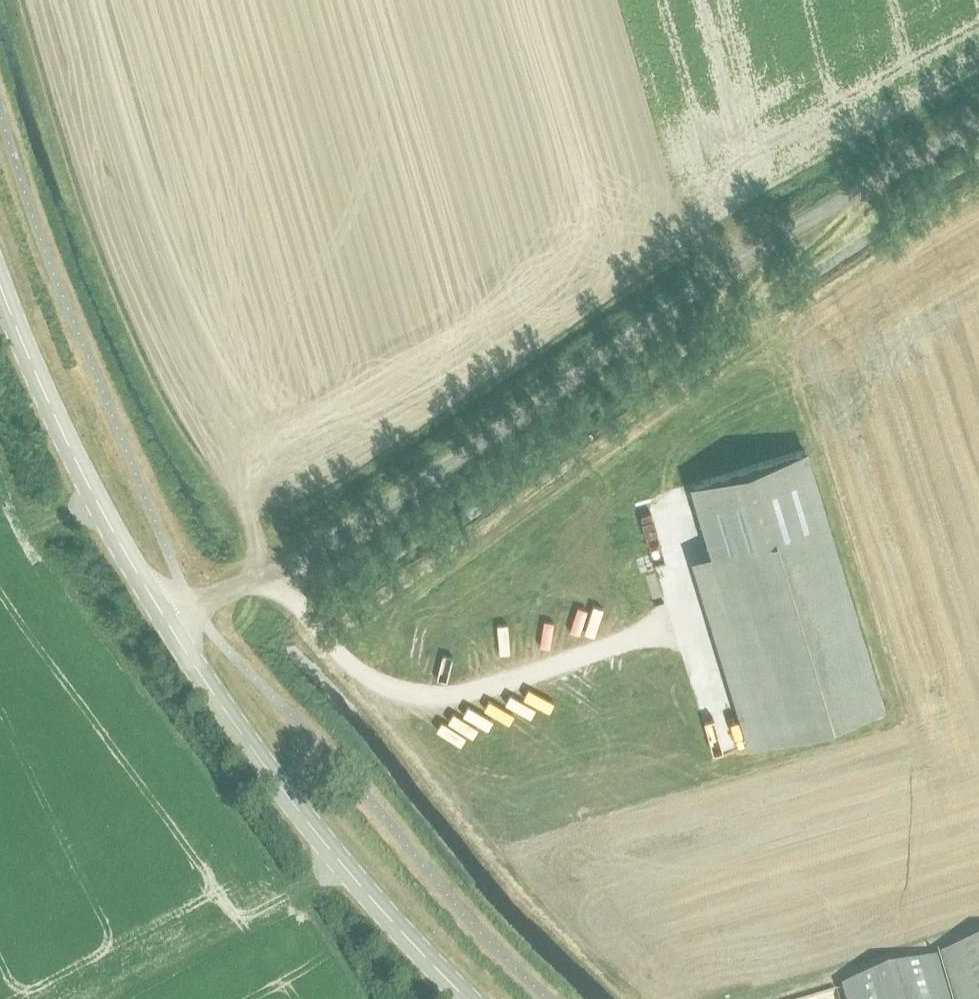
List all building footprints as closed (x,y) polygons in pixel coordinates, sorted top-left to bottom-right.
[(806,447),(690,482),(768,740),(885,704),(806,447)] [(955,998),(978,998),(978,947),(943,958),(955,998)] [(847,998),(951,998),(939,961),(844,990),(847,998)]
